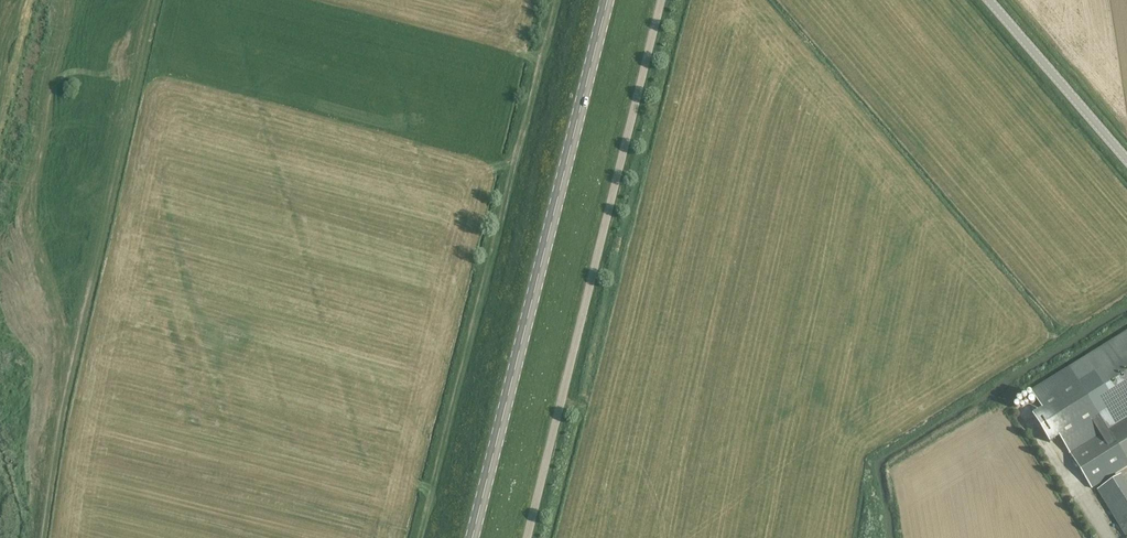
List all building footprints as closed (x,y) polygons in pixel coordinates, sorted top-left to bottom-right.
[(1069,368),(1031,391),(1043,410),(1034,416),(1050,442),(1059,436),(1091,488),(1126,466),(1126,332),(1069,368)] [(1126,536),(1126,500),(1110,510),(1126,536)]
